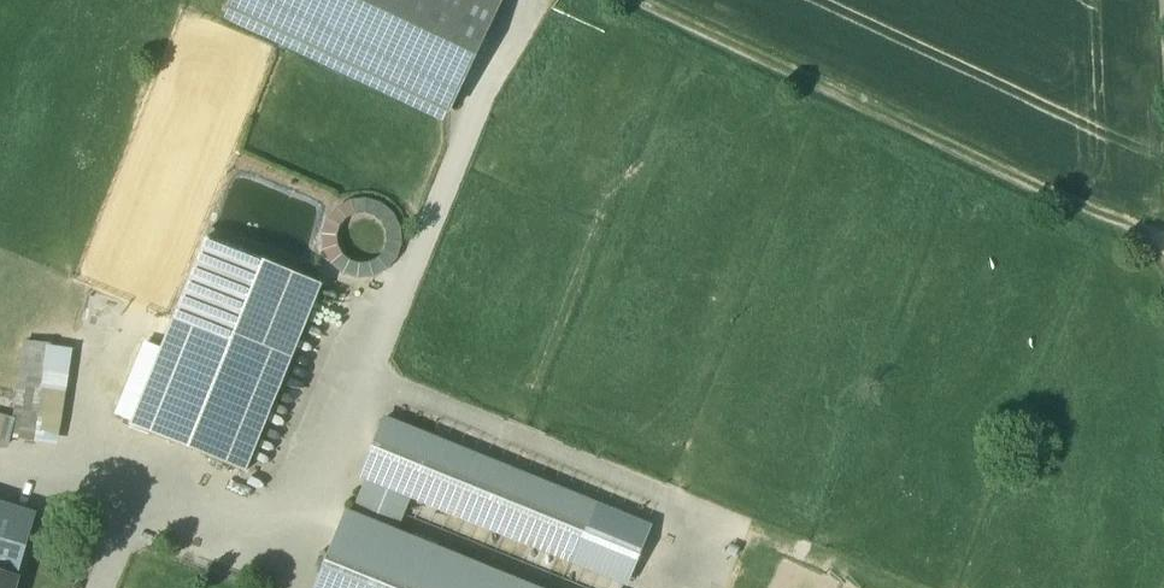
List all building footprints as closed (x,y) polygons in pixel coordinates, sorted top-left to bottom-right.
[(227,12),(447,113),(500,0),(232,0),(227,12)] [(319,263),(386,283),(407,214),(340,194),(319,263)] [(321,285),(206,239),(131,427),(245,473),(321,285)] [(76,359),(25,350),(14,446),(62,451),(76,359)] [(596,505),(385,419),(362,476),(369,479),(410,495),(409,496),(572,562),(596,505)] [(410,495),(369,479),(353,517),(394,533),(395,532),(409,496),(410,495)] [(596,505),(572,562),(627,584),(651,527),(596,505)] [(0,507),(0,573),(17,578),(34,517),(0,507)] [(316,587),(532,587),(395,532),(394,533),(353,517),(346,514),(316,587)] [(17,578),(0,573),(0,587),(14,587),(17,578)]
